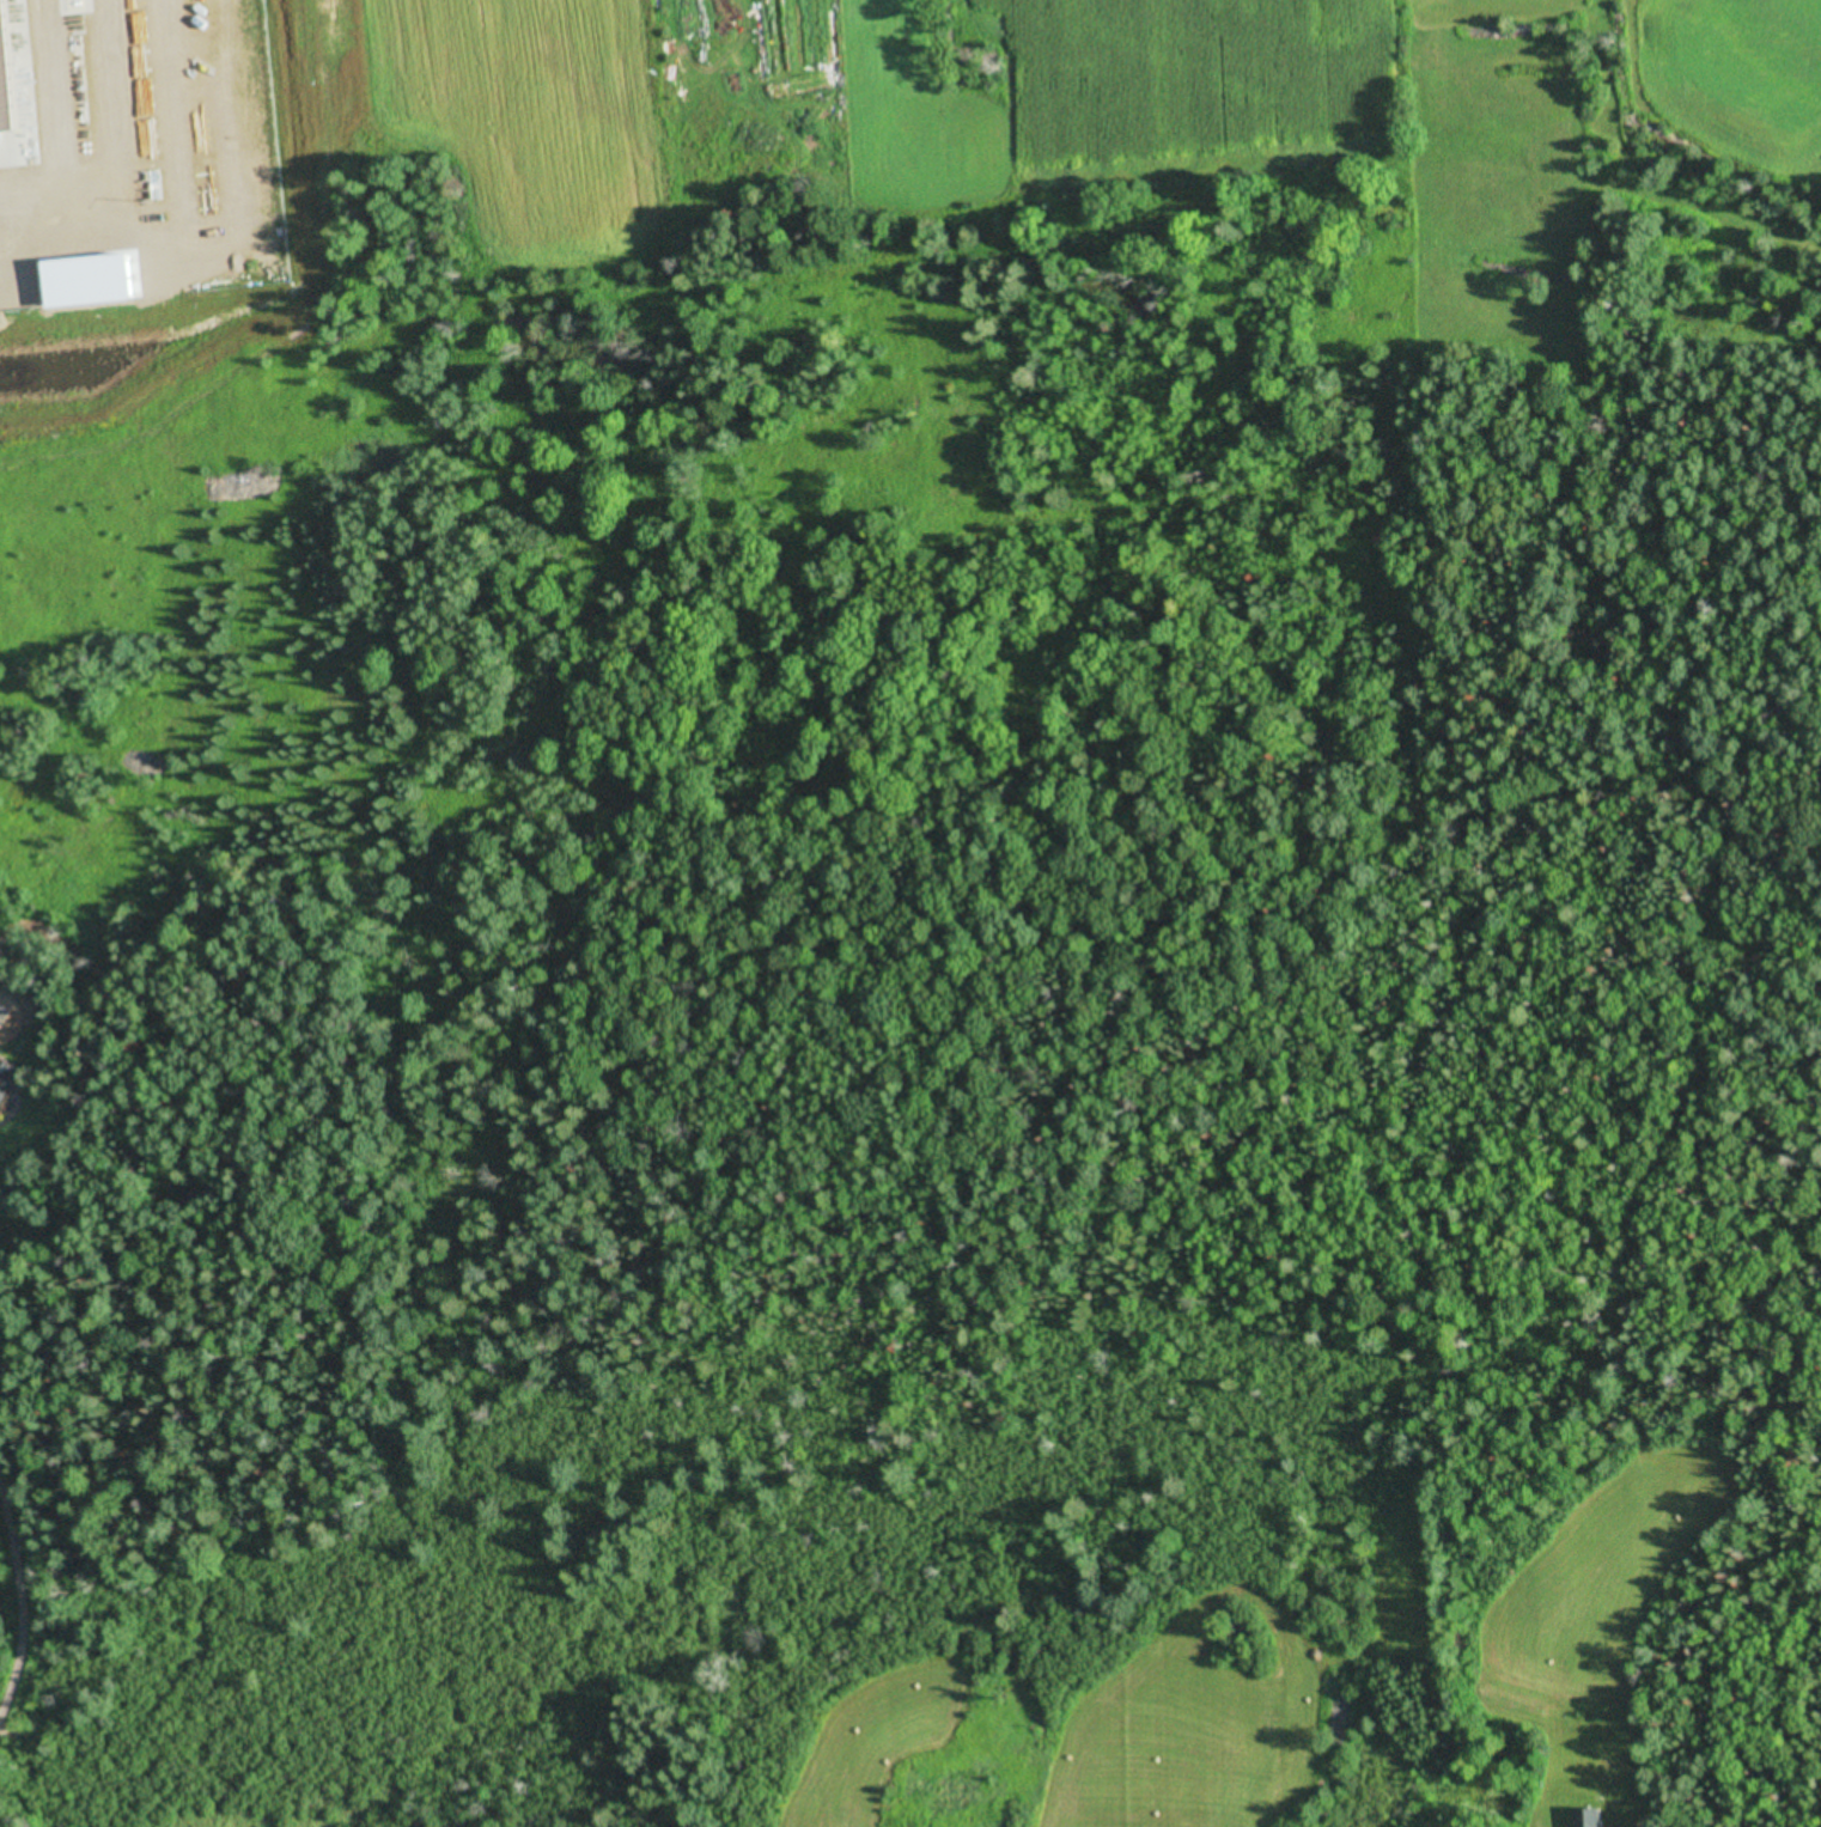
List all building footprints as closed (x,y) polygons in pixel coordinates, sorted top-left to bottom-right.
[(8,1107),(27,1067),(6,1058),(0,1070),(0,1103),(8,1107)] [(1597,1809),(1570,1810),(1571,1826),(1598,1826),(1597,1809)]
